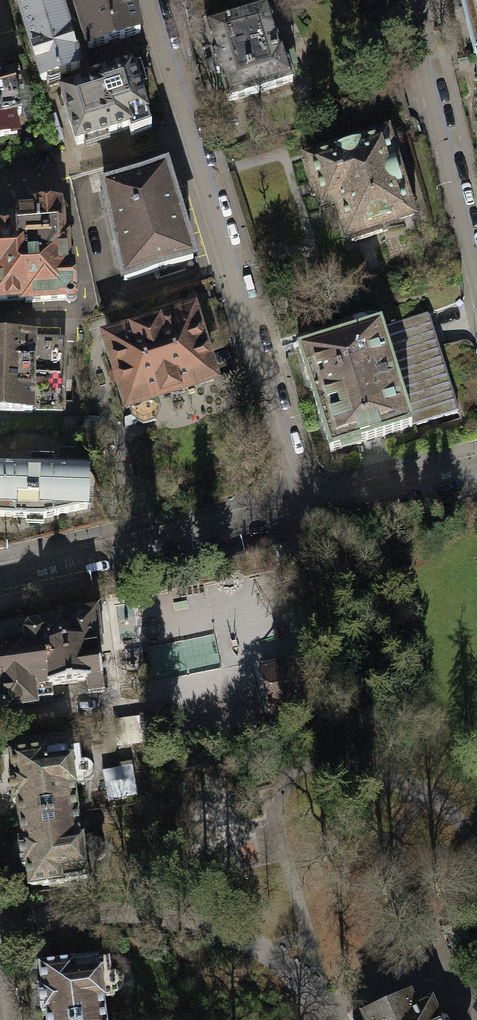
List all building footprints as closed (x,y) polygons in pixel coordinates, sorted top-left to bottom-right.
[(26,37),(70,25),(64,0),(16,0),(26,37)] [(82,48),(136,33),(126,0),(68,0),(82,48)] [(476,52),(476,0),(456,0),(470,53),(476,52)] [(265,9),(201,29),(224,102),(288,81),(265,9)] [(82,67),(70,25),(26,37),(37,79),(82,67)] [(0,70),(0,139),(12,135),(7,117),(17,114),(10,89),(18,87),(13,66),(0,70)] [(85,89),(60,97),(77,151),(133,133),(134,137),(155,130),(135,68),(84,84),(85,89)] [(382,137),(298,161),(308,195),(315,193),(318,203),(334,199),(346,242),(378,232),(376,225),(405,216),(382,137)] [(168,168),(101,188),(122,285),(198,264),(168,168)] [(21,308),(21,312),(75,309),(79,304),(79,297),(78,297),(76,268),(72,268),(71,240),(65,240),(64,209),(29,210),(30,213),(17,214),(17,221),(0,223),(0,309),(21,308)] [(197,308),(103,338),(127,414),(221,385),(197,308)] [(383,326),(383,328),(414,424),(460,410),(429,311),(383,326)] [(417,434),(414,424),(383,328),(300,354),(333,461),(417,434)] [(0,338),(0,419),(36,420),(36,414),(65,415),(67,341),(0,338)] [(57,448),(57,466),(87,465),(87,448),(57,448)] [(87,465),(57,466),(53,465),(52,457),(28,457),(28,464),(0,463),(0,517),(40,518),(86,507),(87,465)] [(1,640),(0,642),(0,686),(2,706),(33,703),(33,699),(51,695),(50,685),(84,681),(86,693),(103,692),(93,611),(59,616),(56,618),(54,621),(55,627),(44,628),(35,622),(28,624),(22,631),(23,636),(1,640)] [(153,671),(218,672),(218,640),(153,640),(153,671)] [(308,663),(265,672),(272,702),(315,693),(308,663)] [(15,801),(18,819),(77,811),(73,786),(84,785),(84,781),(90,778),(93,774),(93,769),(92,765),(88,762),(85,760),(80,760),(80,757),(70,758),(68,745),(10,753),(13,774),(8,774),(12,801),(15,801)] [(106,770),(111,796),(140,791),(135,764),(106,770)] [(81,838),(77,811),(18,819),(21,838),(17,839),(21,865),(25,865),(28,887),(63,882),(63,880),(87,877),(85,866),(94,865),(94,860),(98,860),(101,858),(104,855),(104,850),(103,843),(99,840),(96,840),(91,839),(90,837),(81,838)] [(46,1019),(105,1019),(102,998),(112,997),(112,991),(120,990),(121,982),(119,976),(114,973),(109,973),(109,972),(99,973),(97,958),(75,960),(75,959),(40,964),(42,985),(37,985),(41,1011),(45,1011),(46,1019)] [(354,1019),(433,1019),(419,992),(354,1019)]
